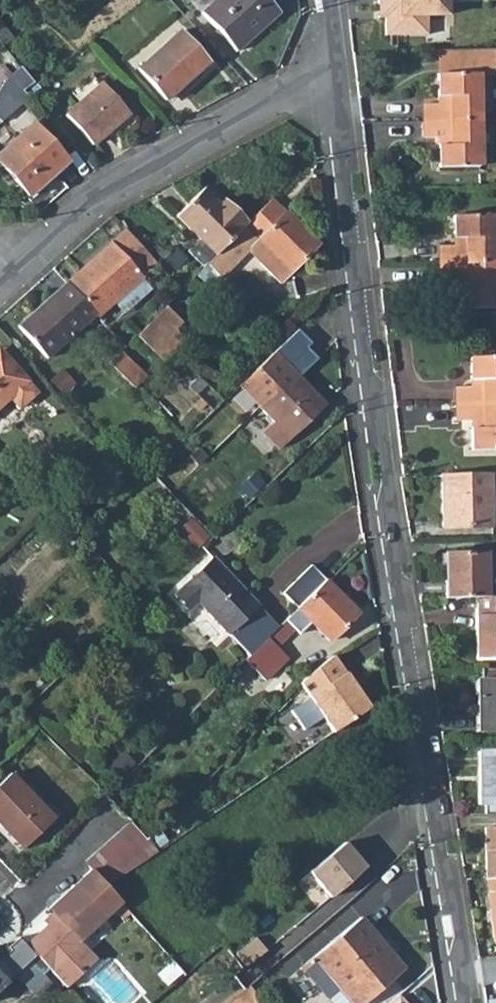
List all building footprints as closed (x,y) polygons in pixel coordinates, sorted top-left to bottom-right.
[(236,54),(279,17),(265,0),(221,0),(203,15),(236,54)] [(12,37),(0,23),(0,42),(3,45),(12,37)] [(137,70),(165,102),(206,66),(179,34),(137,70)] [(437,52),(437,73),(467,73),(466,58),(476,57),(476,50),(437,52)] [(424,121),(477,119),(477,89),(484,89),(484,75),(495,75),(495,57),(476,57),(466,58),(467,73),(437,73),(438,104),(423,104),(424,121)] [(34,82),(28,75),(0,99),(0,123),(28,97),(23,90),(34,82)] [(62,112),(88,143),(129,109),(103,78),(62,112)] [(440,167),(478,166),(477,119),(424,121),(425,138),(439,137),(440,167)] [(24,197),(65,163),(30,123),(0,149),(0,170),(24,197)] [(246,222),(224,199),(218,205),(203,188),(175,215),(213,256),(246,222)] [(270,199),(264,205),(246,222),(213,256),(206,263),(210,268),(214,264),(221,271),(247,245),(282,280),(318,244),(287,212),(284,213),(270,199)] [(452,243),(439,243),(439,260),(494,258),(492,211),(451,212),(452,243)] [(65,283),(67,285),(94,316),(97,319),(115,302),(124,312),(151,287),(141,276),(155,263),(125,229),(110,242),(65,283)] [(494,258),(439,260),(440,276),(453,276),(454,306),(495,305),(494,258)] [(67,285),(38,312),(35,310),(15,328),(44,361),(94,316),(67,285)] [(136,335),(152,350),(173,329),(181,320),(165,305),(136,335)] [(173,329),(152,350),(160,359),(182,338),(173,329)] [(145,376),(120,351),(110,362),(135,388),(145,376)] [(7,398),(17,409),(36,393),(0,352),(0,405),(7,398)] [(276,449),(322,405),(273,353),(238,386),(273,424),(263,434),(276,449)] [(495,401),(495,354),(470,355),(471,384),(457,385),(458,402),(495,401)] [(495,447),(495,401),(458,402),(458,419),(472,419),(473,448),(495,447)] [(444,529),(490,528),(490,476),(443,478),(444,529)] [(444,599),(475,599),(495,598),(495,559),(485,559),(485,554),(443,555),(444,599)] [(258,605),(212,557),(173,594),(189,611),(198,602),(228,633),(258,605)] [(313,564),(282,592),(297,607),(324,581),(326,579),(313,564)] [(330,641),(358,613),(326,579),(324,581),(297,607),(306,617),(330,641)] [(475,599),(476,660),(495,660),(495,598),(475,599)] [(278,626),(258,605),(228,633),(249,655),(278,626)] [(297,607),(285,619),(294,629),(306,617),(297,607)] [(278,626),(249,655),(246,658),(265,678),(287,656),(277,645),(294,629),(285,619),(278,626)] [(343,674),(332,657),(322,664),(300,684),(310,698),(291,711),(304,730),(323,717),(333,732),(368,708),(344,673),(343,674)] [(482,669),(482,679),(478,679),(478,732),(495,731),(495,669),(482,669)] [(495,804),(495,751),(479,751),(479,805),(495,804)] [(20,850),(51,820),(9,775),(0,783),(0,828),(20,850)] [(109,887),(160,852),(150,838),(148,835),(132,820),(86,861),(93,868),(109,887)] [(485,829),(486,881),(487,881),(495,880),(495,829),(485,829)] [(346,838),(310,870),(333,895),(369,864),(346,838)] [(37,953),(52,970),(66,986),(97,958),(83,943),(81,940),(107,918),(92,901),(109,887),(93,868),(76,883),(51,906),(55,910),(59,914),(48,924),(27,943),(37,953)] [(494,945),(495,945),(495,880),(487,881),(486,881),(494,945)] [(109,887),(92,901),(107,918),(123,903),(109,887)] [(48,924),(59,914),(55,910),(44,919),(48,924)] [(303,966),(323,991),(334,981),(351,1002),(364,1002),(396,976),(378,954),(385,947),(361,918),(303,966)] [(257,935),(238,951),(248,964),(268,948),(257,935)] [(396,976),(403,970),(385,947),(378,954),(396,976)] [(9,975),(0,966),(0,983),(9,975)] [(334,981),(323,991),(333,1002),(351,1002),(334,981)] [(229,1002),(259,1002),(263,1000),(250,985),(229,1002)]
